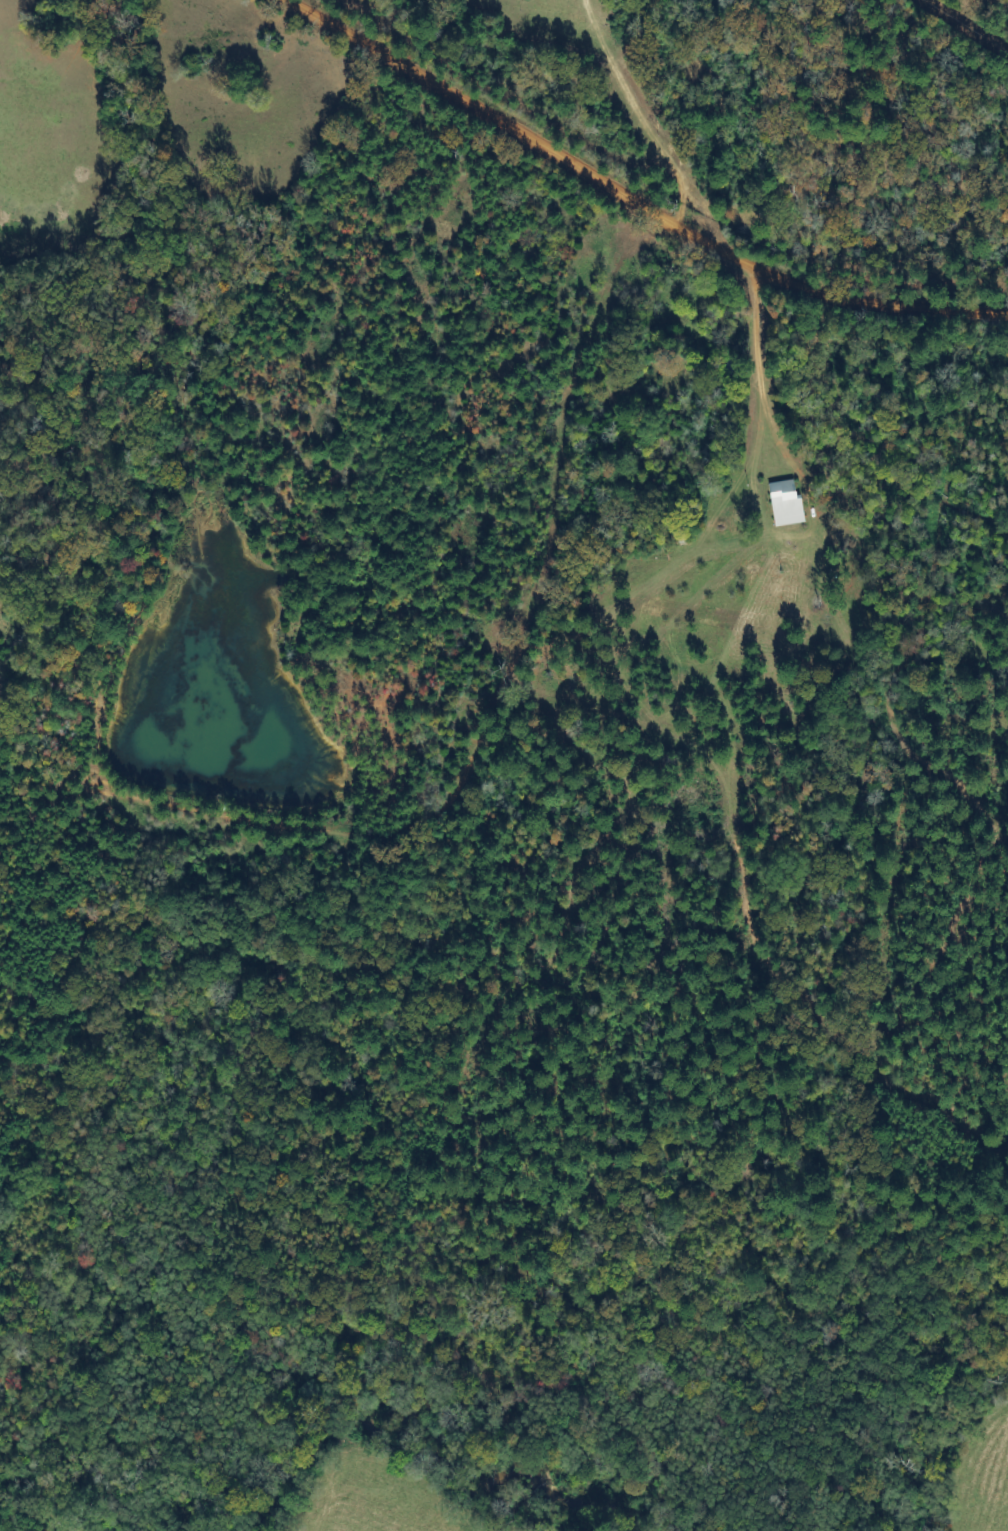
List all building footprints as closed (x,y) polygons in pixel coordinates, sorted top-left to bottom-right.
[(773,528),(802,523),(798,499),(794,500),(790,480),(765,485),(773,528)]
